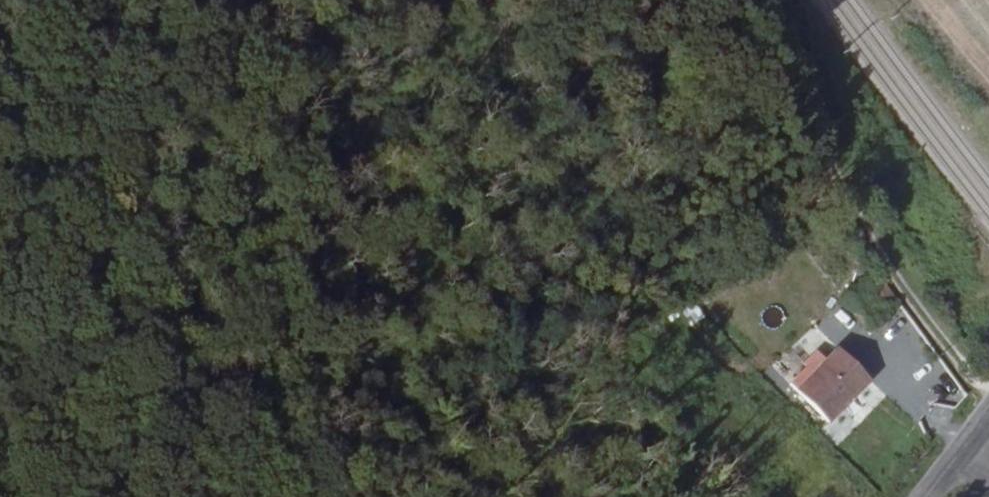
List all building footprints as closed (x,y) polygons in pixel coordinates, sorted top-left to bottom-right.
[(687,297),(676,307),(690,324),(701,313),(687,297)] [(864,379),(831,349),(794,388),(829,417),(864,379)]
